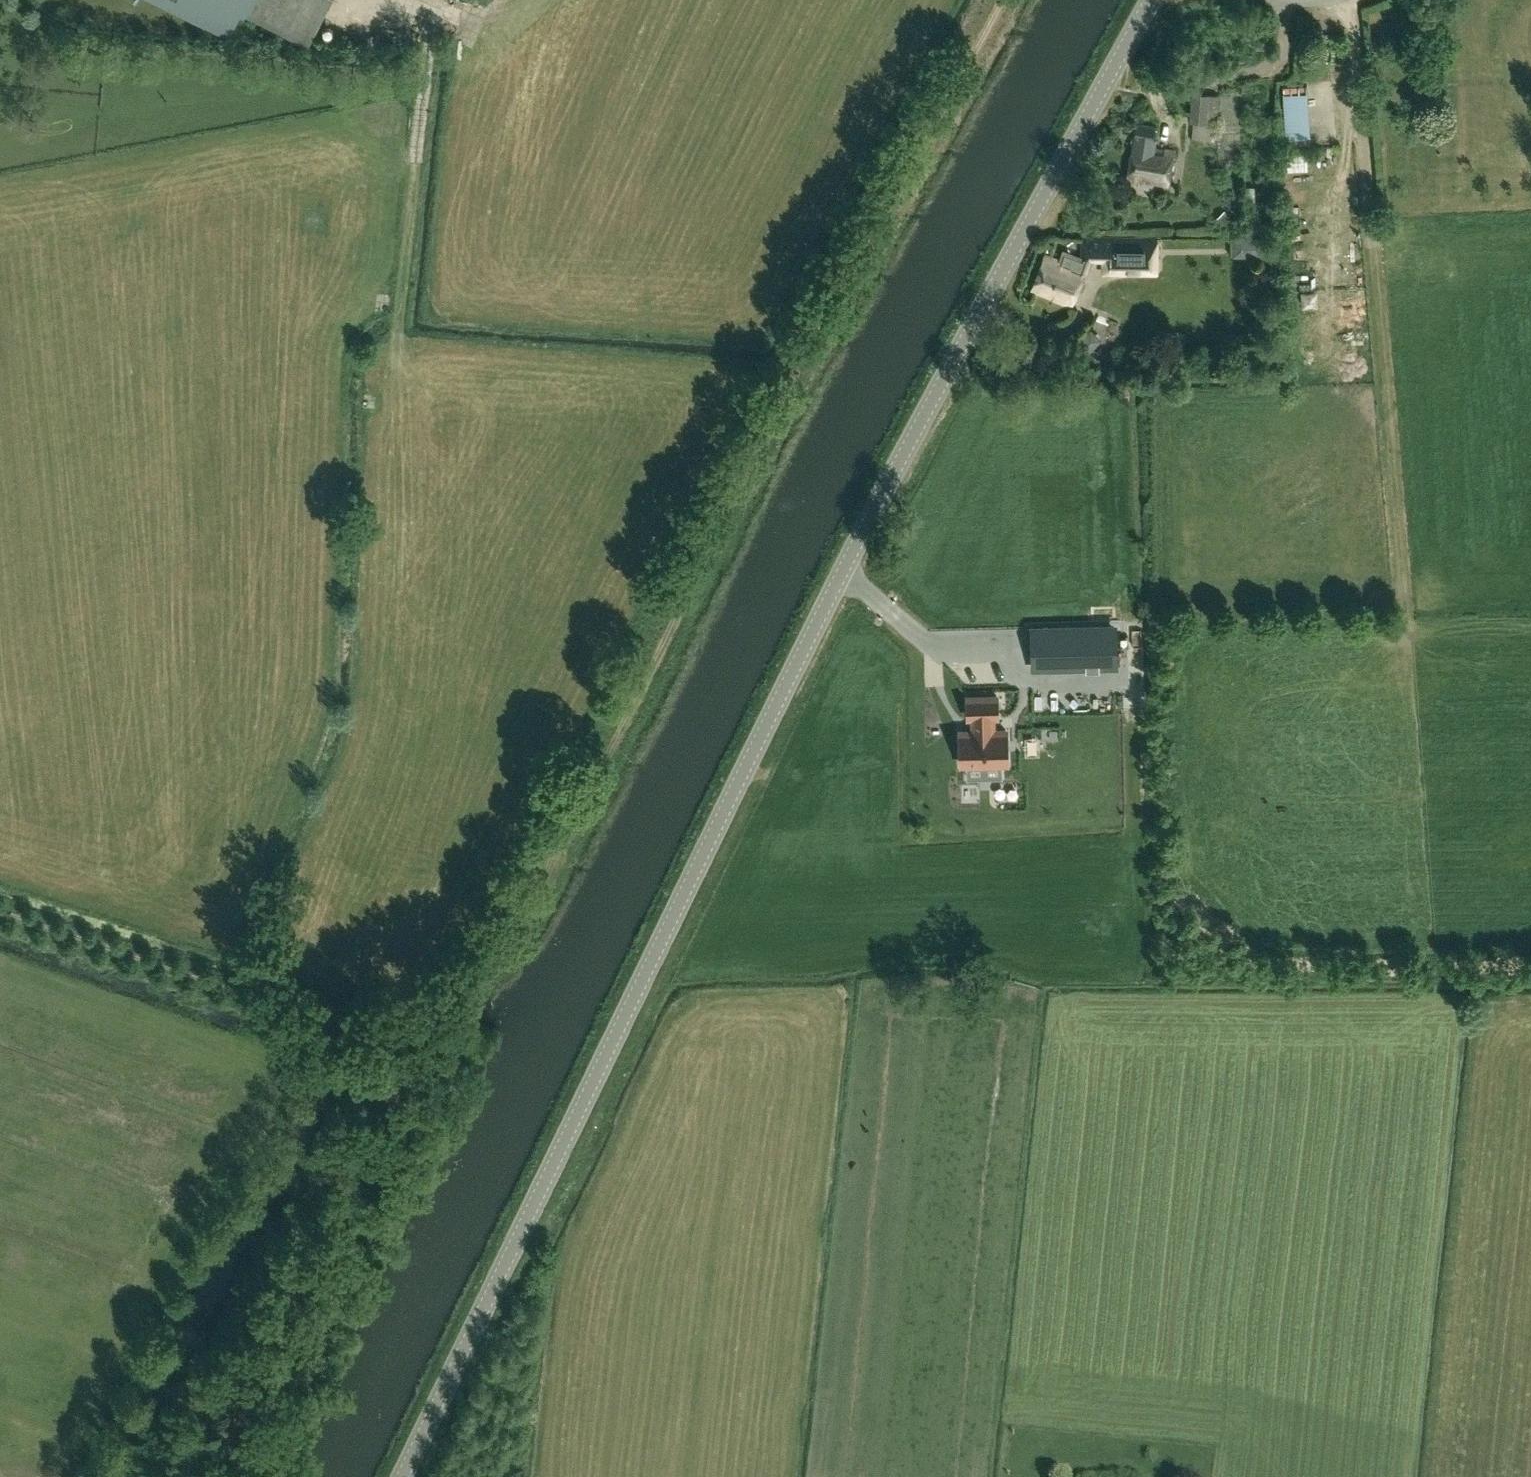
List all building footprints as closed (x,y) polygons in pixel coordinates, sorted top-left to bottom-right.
[(228,35),(240,10),(308,44),(330,0),(157,0),(228,35)] [(1192,94),(1190,123),(1208,125),(1211,96),(1192,94)] [(1168,187),(1173,153),(1155,150),(1156,141),(1153,141),(1155,128),(1137,125),(1128,181),(1168,187)] [(1225,211),(1215,220),(1224,231),(1234,222),(1225,211)] [(1277,222),(1250,221),(1250,233),(1276,234),(1277,222)] [(1157,275),(1159,237),(1090,237),(1090,244),(1090,262),(1102,263),(1102,275),(1157,275)] [(1062,263),(1045,256),(1032,291),(1072,306),(1089,262),(1090,262),(1090,244),(1083,244),(1083,260),(1065,253),(1062,263)] [(1032,628),(1033,668),(1113,666),(1112,626),(1032,628)] [(1001,763),(1007,763),(1006,729),(993,729),(993,716),(997,716),(997,695),(968,695),(969,717),(973,717),(973,730),(961,730),(962,764),(967,764),(1001,763)]
